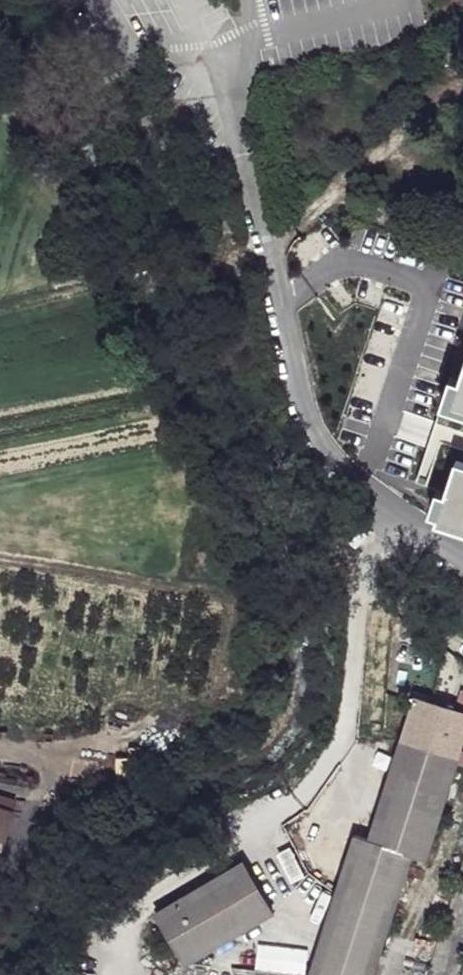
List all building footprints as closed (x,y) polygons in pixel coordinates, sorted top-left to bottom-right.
[(436,416),(462,424),(462,372),(458,389),(446,386),(436,416)] [(425,521),(433,525),(433,532),(462,542),(462,472),(452,468),(442,500),(433,499),(425,521)] [(419,695),(373,837),(360,833),(314,973),(321,974),(378,974),(412,863),(427,868),(462,754),(462,708),(419,695)] [(245,858),(160,909),(191,960),(277,909),(245,858)]
